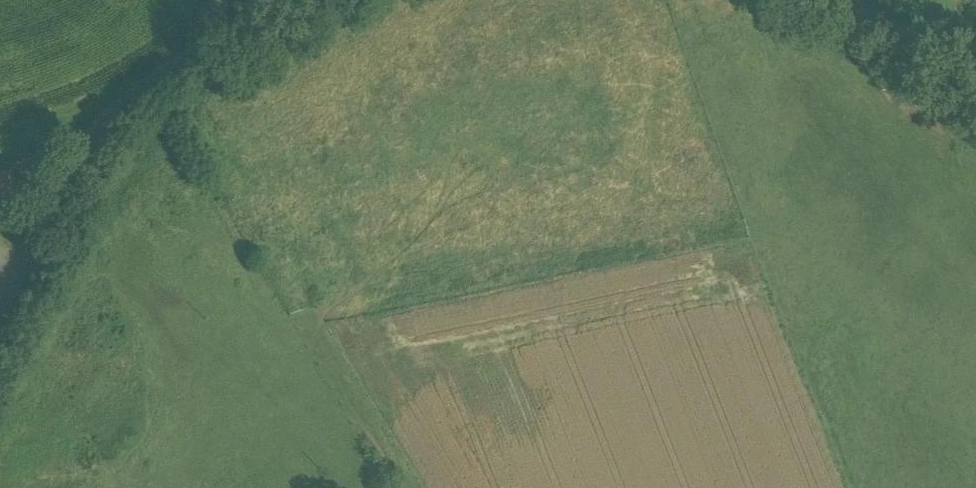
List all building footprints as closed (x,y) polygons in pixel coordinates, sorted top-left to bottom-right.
[(1,198),(9,171),(0,168),(0,198),(1,198)]
